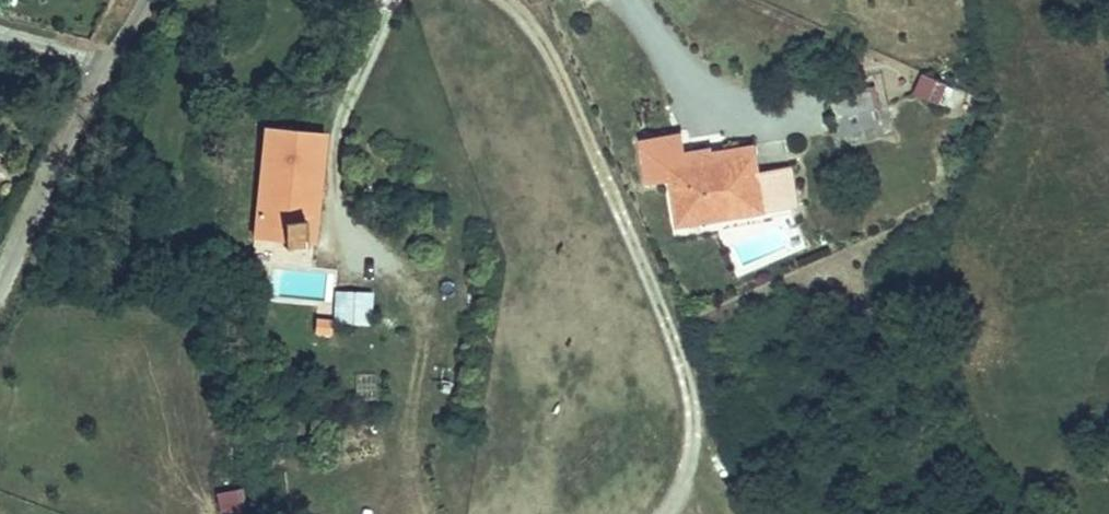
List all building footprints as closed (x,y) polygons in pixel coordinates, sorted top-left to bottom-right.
[(914,93),(940,103),(949,81),(923,71),(914,93)] [(876,106),(874,86),(831,93),(834,113),(876,106)] [(299,126),(299,107),(276,110),(282,207),(339,203),(333,125),(299,126)] [(760,163),(758,148),(717,154),(719,162),(710,163),(709,155),(689,158),(687,145),(684,127),(644,133),(651,174),(675,170),(682,211),(722,205),(722,209),(767,202),(760,163)] [(717,154),(758,148),(756,138),(713,145),(712,141),(687,145),(689,158),(709,155),(717,154)] [(719,162),(717,154),(709,155),(710,163),(719,162)] [(799,197),(792,158),(760,163),(767,202),(799,197)] [(683,215),(722,209),(722,205),(682,211),(683,215)] [(347,283),(344,314),(391,318),(392,287),(347,283)] [(313,330),(331,333),(333,314),(315,312),(313,330)] [(220,513),(241,510),(236,486),(215,490),(220,513)]
